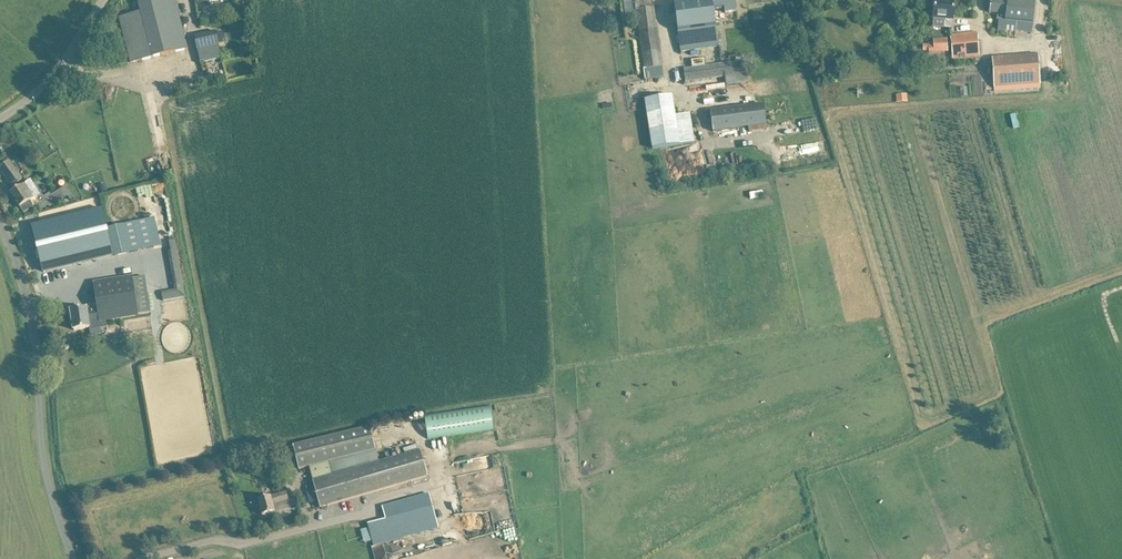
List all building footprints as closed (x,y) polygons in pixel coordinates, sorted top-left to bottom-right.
[(175,0),(151,0),(138,3),(140,12),(119,17),(131,63),(188,49),(175,0)] [(654,9),(652,0),(634,0),(636,11),(645,70),(663,67),(654,9)] [(719,47),(716,27),(706,28),(703,11),(700,11),(699,0),(674,4),(680,53),(719,47)] [(716,27),(713,11),(721,10),(722,14),(736,12),(734,0),(702,0),(699,0),(700,11),(703,11),(706,28),(716,27)] [(954,2),(935,0),(933,19),(945,20),(944,29),(952,29),(954,2)] [(989,11),(989,13),(999,14),(998,31),(1015,33),(1015,31),(1032,33),(1034,16),(1035,5),(991,0),(989,11)] [(216,32),(194,37),(197,51),(219,46),(216,32)] [(977,35),(950,38),(953,57),(979,55),(977,35)] [(928,44),(928,53),(947,51),(947,46),(946,39),(933,40),(933,43),(928,44)] [(1037,55),(992,58),(994,88),(1039,85),(1037,55)] [(748,84),(744,61),(683,69),(685,83),(725,77),(726,87),(748,84)] [(135,92),(134,86),(132,75),(104,82),(120,154),(153,146),(140,91),(135,92)] [(905,93),(918,92),(917,84),(905,84),(905,93)] [(672,96),(644,101),(652,150),(694,143),(689,115),(675,117),(672,96)] [(766,130),(763,104),(710,111),(713,132),(748,128),(748,132),(766,130)] [(800,121),(817,116),(815,110),(799,115),(800,121)] [(834,133),(822,133),(822,142),(834,142),(834,133)] [(0,168),(0,170),(12,187),(22,180),(15,171),(9,162),(0,168)] [(30,201),(35,198),(40,195),(30,180),(20,186),(10,193),(24,213),(34,207),(30,201)] [(103,209),(32,226),(43,272),(114,255),(108,229),(103,209)] [(161,246),(155,219),(108,229),(114,255),(114,256),(161,246)] [(95,291),(91,292),(92,301),(96,300),(98,311),(99,322),(106,321),(138,316),(137,314),(151,312),(145,276),(132,278),(132,277),(104,282),(93,283),(95,291)] [(98,311),(87,313),(86,309),(84,309),(84,310),(81,311),(80,309),(71,311),(74,331),(89,329),(89,330),(100,329),(99,322),(98,311)] [(489,405),(423,416),(427,439),(493,429),(489,405)] [(328,462),(375,451),(369,427),(292,446),(298,470),(308,467),(312,481),(331,476),(328,462)] [(463,466),(509,458),(506,445),(499,447),(500,454),(462,460),(463,466)] [(320,508),(427,477),(419,450),(331,476),(312,481),(320,508)] [(286,492),(268,498),(258,501),(262,516),(275,512),(273,506),(289,501),(286,492)] [(385,520),(367,525),(373,547),(438,529),(432,507),(429,494),(381,507),(385,520)] [(460,499),(461,505),(470,503),(469,497),(460,499)] [(503,500),(508,518),(520,515),(515,497),(503,500)]
